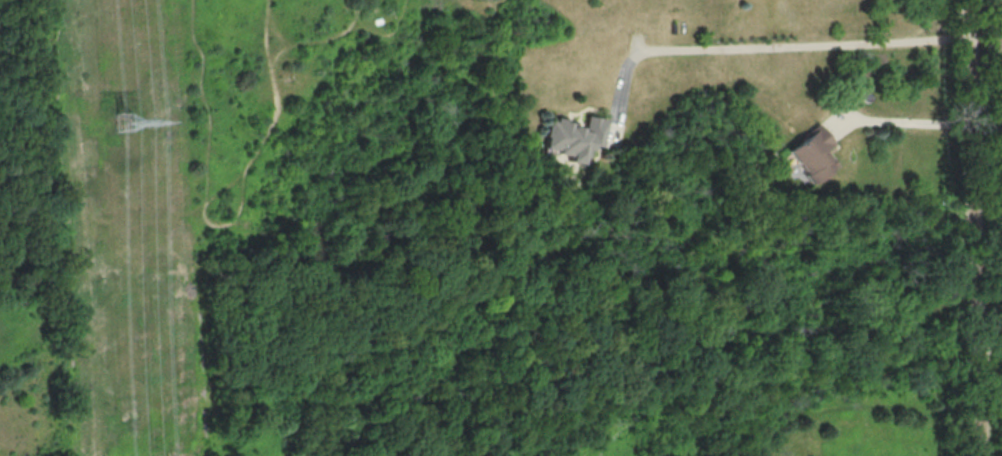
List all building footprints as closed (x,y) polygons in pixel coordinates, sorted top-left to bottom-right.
[(584,115),(604,119),(598,145),(589,143),(586,156),(580,158),(579,163),(566,160),(567,156),(543,151),(542,146),(545,120),(553,121),(554,117),(565,118),(567,122),(572,122),(572,126),(582,126),(584,115)] [(816,123),(832,143),(822,151),(834,165),(810,184),(783,150),(816,123)]
